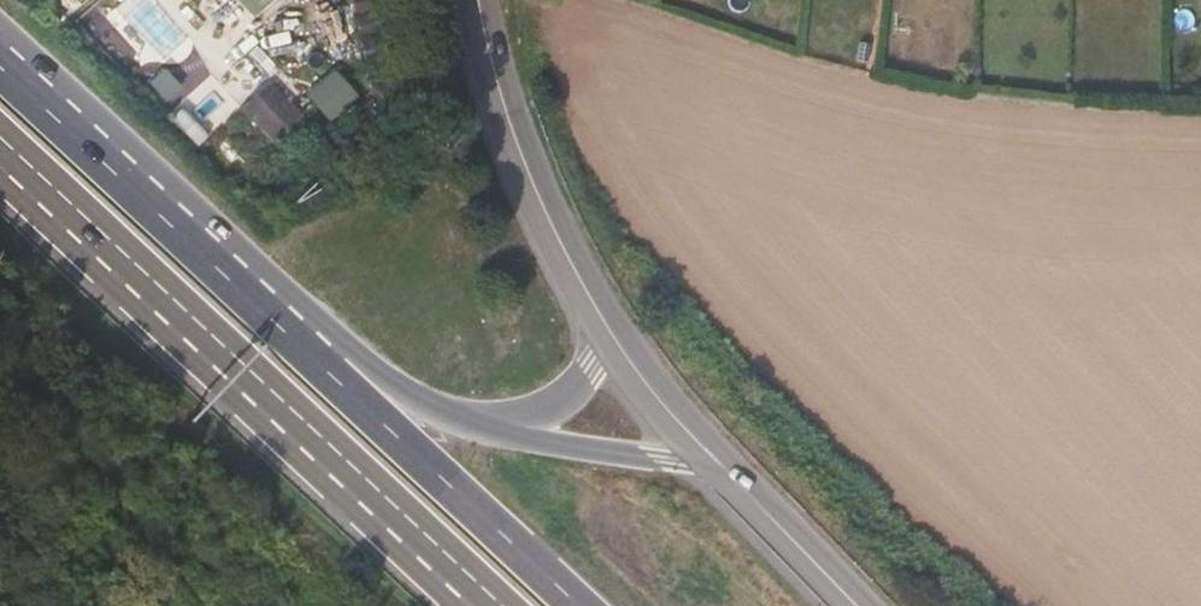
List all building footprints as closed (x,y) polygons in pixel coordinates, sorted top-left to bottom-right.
[(171,64),(192,46),(152,0),(131,0),(122,8),(171,64)] [(270,11),(291,0),(264,0),(270,11)] [(266,80),(240,107),(274,140),(300,113),(266,80)]
